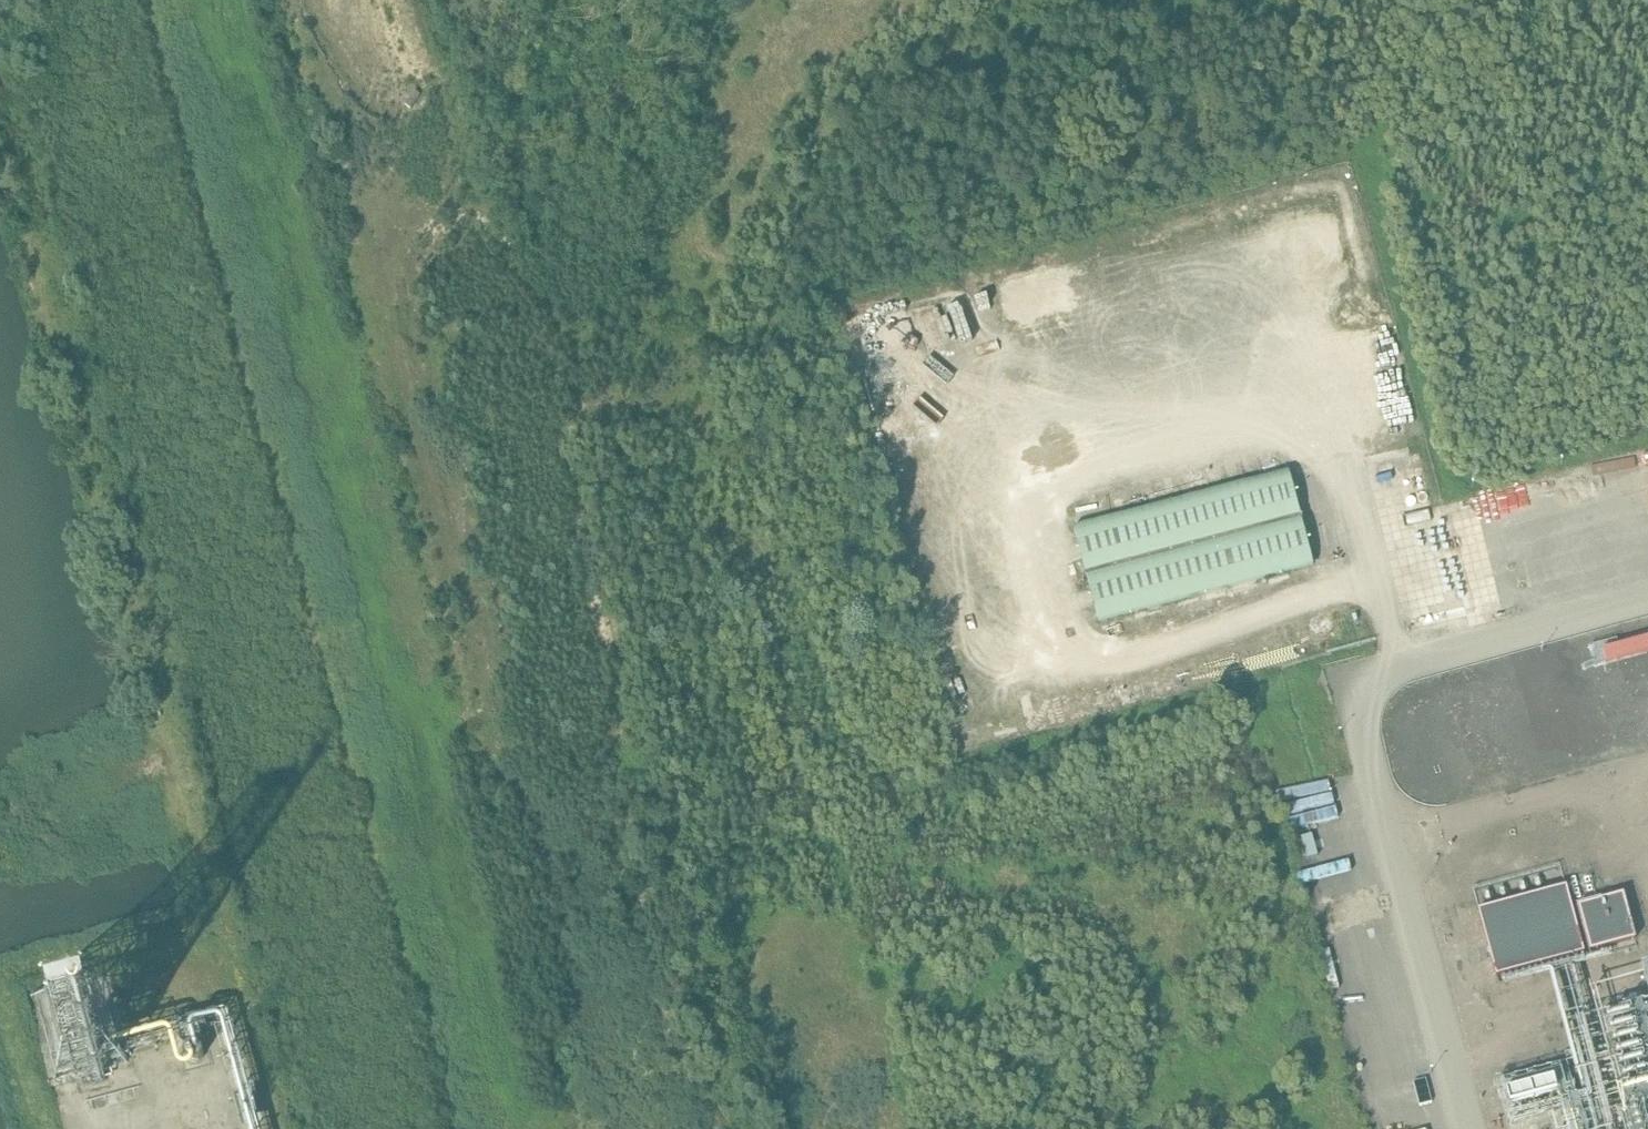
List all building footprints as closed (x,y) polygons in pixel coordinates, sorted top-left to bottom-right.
[(1261,453),(1284,448),(1282,439),(1259,444),(1261,453)] [(1099,621),(1314,564),(1289,471),(1074,527),(1099,621)] [(1647,635),(1647,614),(1594,629),(1600,649),(1647,635)] [(1602,650),(1606,664),(1647,652),(1647,637),(1602,650)] [(1498,976),(1586,952),(1567,885),(1480,909),(1498,976)] [(1592,951),(1637,939),(1625,893),(1579,905),(1592,951)] [(1552,1058),(1506,1072),(1512,1089),(1558,1075),(1552,1058)]
